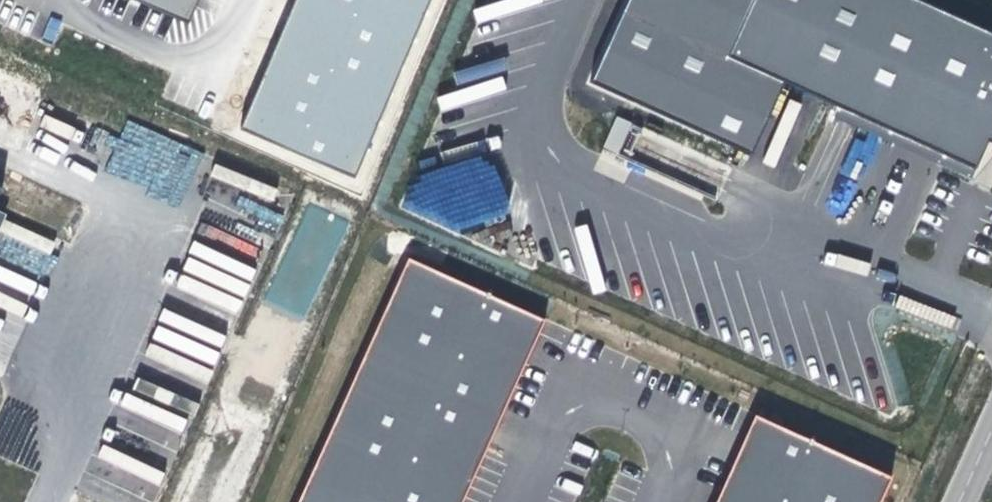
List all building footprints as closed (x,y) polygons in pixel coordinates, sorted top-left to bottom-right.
[(186,19),(195,0),(144,0),(186,19)] [(242,128),(354,175),(430,0),(297,0),(242,128)] [(754,0),(630,0),(592,82),(749,153),(782,81),(728,57),(754,0)] [(728,57),(782,81),(946,154),(978,168),(983,155),(988,143),(991,144),(991,31),(921,0),(754,0),(728,57)] [(734,170),(615,117),(597,156),(719,206),(734,170)] [(399,182),(415,234),(506,206),(490,154),(399,182)] [(942,154),(939,162),(969,177),(973,169),(942,154)] [(412,264),(303,501),(465,501),(545,321),(412,264)] [(756,425),(722,501),(889,501),(895,489),(756,425)] [(162,471),(98,450),(84,493),(104,500),(114,469),(133,475),(127,495),(133,497),(131,501),(152,501),(162,471)]
